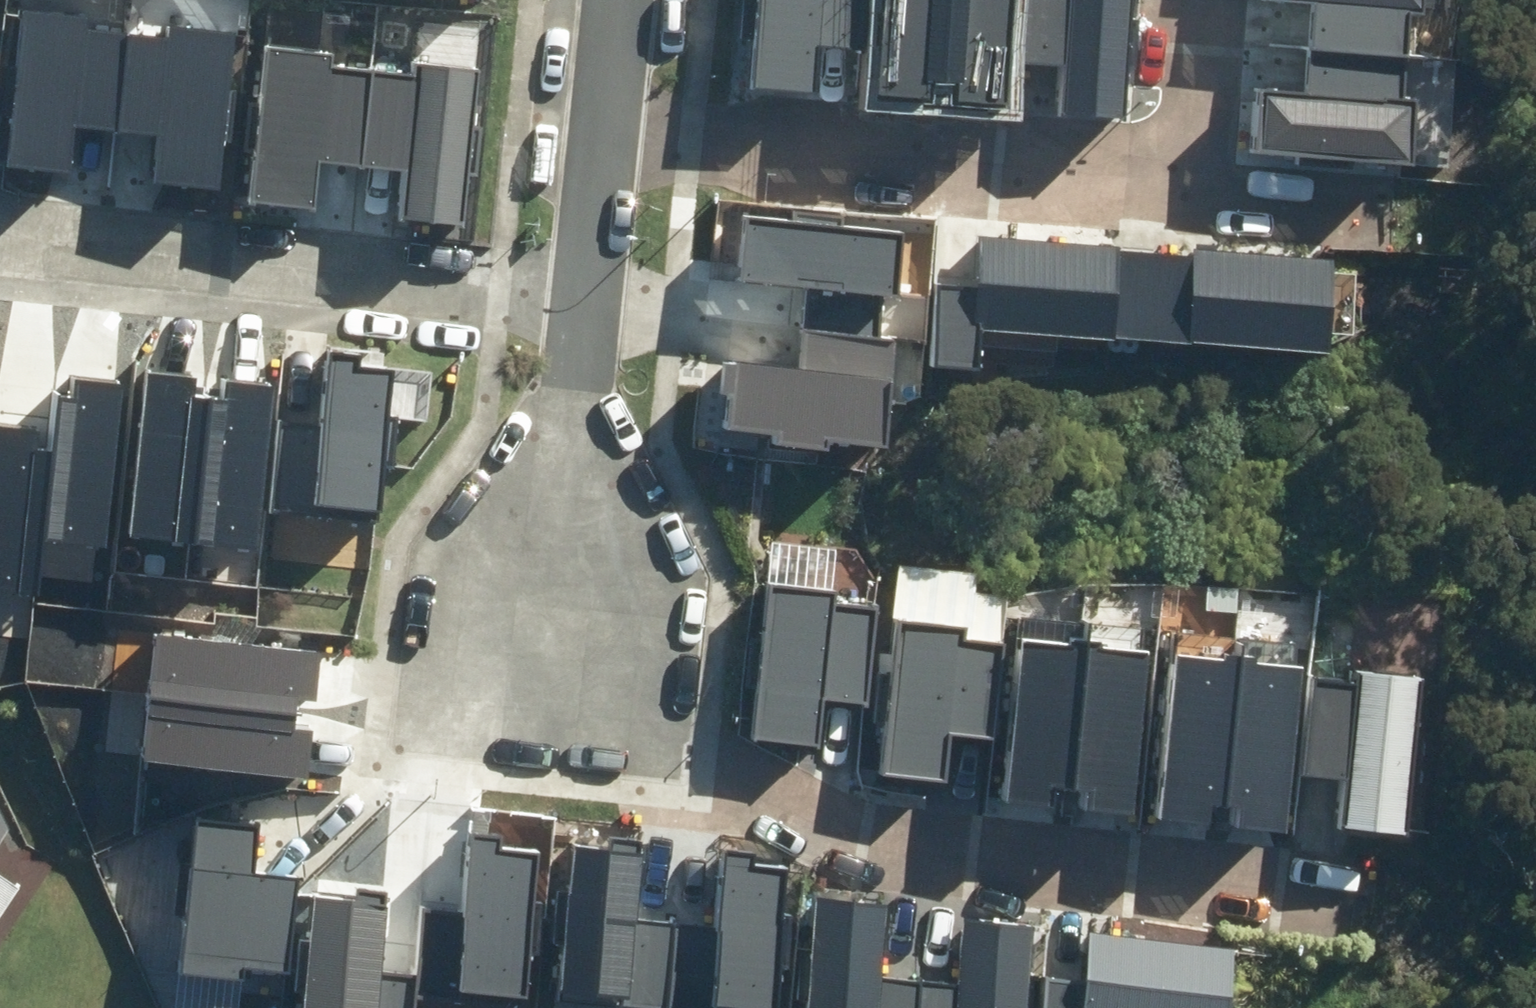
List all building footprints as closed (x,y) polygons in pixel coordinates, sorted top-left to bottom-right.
[(865,0),(757,0),(751,91),(816,95),(819,48),(861,50),(865,0)] [(876,91),(928,96),(930,80),(961,83),(960,99),(1002,103),(1011,0),(885,0),(876,91)] [(1023,61),(1070,65),(1066,111),(1122,116),(1132,0),(1029,0),(1023,61)] [(1264,9),(1315,13),(1308,104),(1262,100),(1259,150),(1407,162),(1412,108),(1400,107),(1406,23),(1416,24),(1418,0),(1265,0),(1264,9)] [(86,20),(24,13),(9,161),(66,167),(71,124),(160,133),(155,183),(220,189),(236,34),(168,27),(167,38),(85,30),(86,20)] [(330,56),(269,50),(253,198),(311,204),(315,161),(405,170),(399,219),(465,226),(481,71),(412,64),(411,75),(329,67),(330,56)] [(792,212),(791,223),(745,219),(739,281),(898,297),(904,234),(839,228),(840,217),(792,212)] [(936,287),(931,368),(981,371),(983,333),(1329,355),(1335,260),(984,238),(981,290),(936,287)] [(899,336),(803,326),(798,371),(721,363),(718,395),(733,396),(730,429),(776,434),(774,446),(829,452),(831,441),(887,447),(899,336)] [(272,502),(380,514),(397,371),(363,367),(364,358),(333,354),(324,430),(281,425),(272,502)] [(199,379),(148,374),(131,539),(257,552),(273,386),(227,382),(225,399),(197,397),(199,379)] [(124,387),(82,382),(80,402),(63,400),(59,449),(39,447),(41,429),(0,425),(0,596),(41,601),(43,579),(94,584),(98,546),(108,547),(124,387)] [(864,703),(874,610),(837,606),(839,592),(765,584),(748,737),(817,744),(822,699),(864,703)] [(994,740),(1004,647),(968,643),(969,629),(895,621),(879,773),(947,781),(952,735),(994,740)] [(316,700),(322,650),(156,633),(150,688),(107,683),(99,756),(307,778),(312,732),(294,730),(298,698),(316,700)] [(1132,814),(1152,657),(1027,641),(1007,799),(1066,807),(1069,783),(1095,786),(1092,809),(1132,814)] [(1282,832),(1302,675),(1177,659),(1157,817),(1216,825),(1219,801),(1245,804),(1242,827),(1282,832)] [(1358,686),(1309,680),(1297,775),(1350,782),(1344,828),(1408,836),(1427,679),(1360,671),(1358,686)] [(15,835),(0,806),(0,858),(15,835)] [(259,824),(195,818),(180,976),(241,982),(242,968),(288,972),(296,881),(254,878),(259,824)] [(502,838),(470,835),(464,914),(423,910),(417,981),(416,995),(528,1003),(539,854),(501,851),(502,838)] [(610,835),(609,850),(576,846),(560,997),(662,1007),(665,1007),(672,926),(638,924),(647,839),(610,835)] [(722,852),(716,929),(672,926),(665,1007),(780,1007),(791,871),(754,868),(755,855),(722,852)] [(23,899),(0,884),(0,933),(23,899)] [(966,921),(960,985),(884,978),(890,905),(817,898),(807,1007),(1028,1007),(1035,927),(966,921)] [(315,901),(304,1007),(415,1007),(416,995),(417,981),(382,978),(389,908),(315,901)] [(1044,979),(1041,1007),(1231,1007),(1237,951),(1093,936),(1088,983),(1044,979)]
